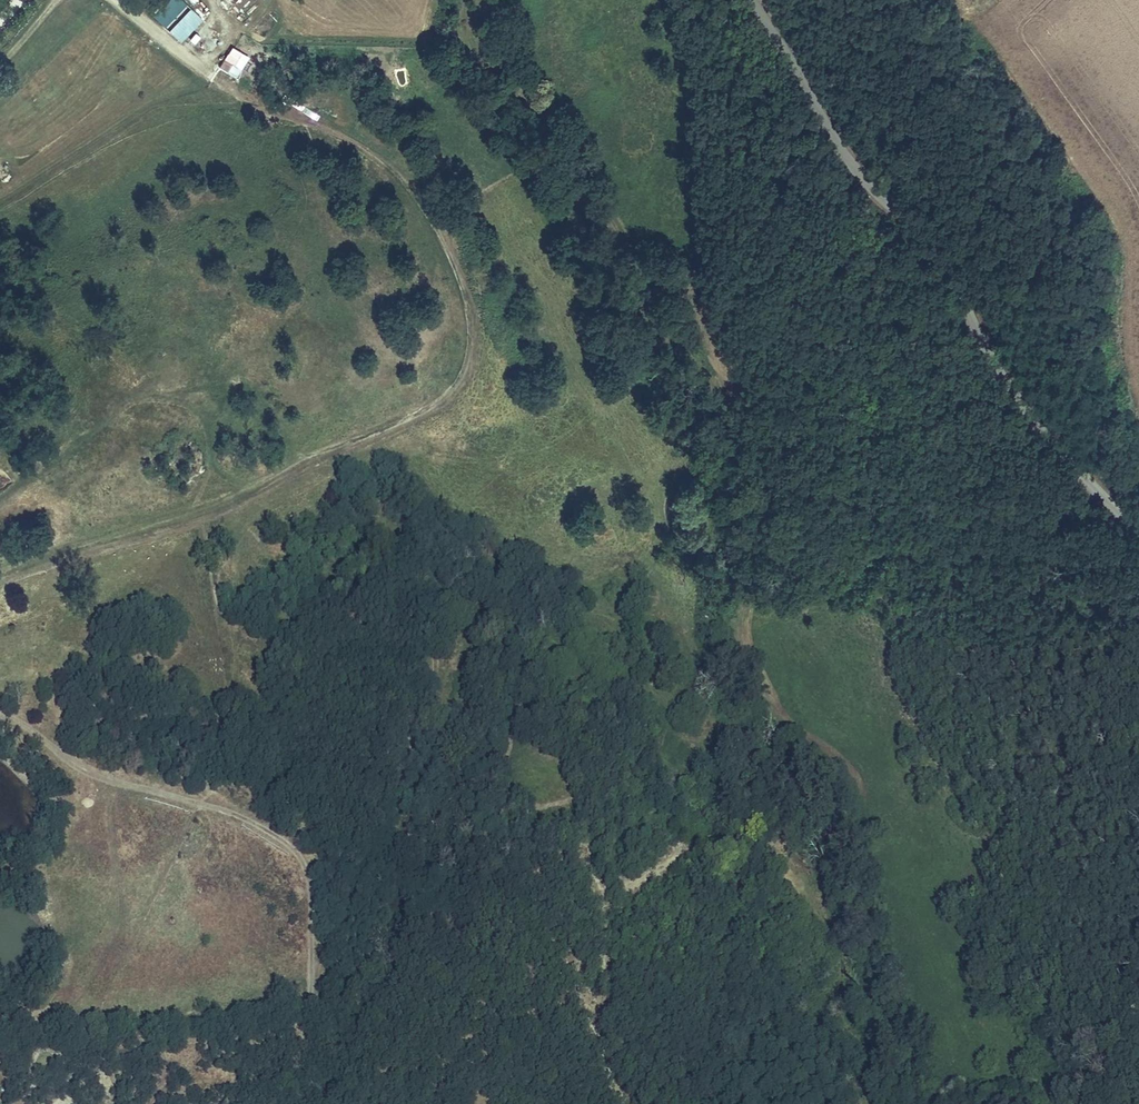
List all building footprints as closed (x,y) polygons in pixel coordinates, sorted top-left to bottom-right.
[(235,67),(244,54),(233,46),(224,60),(235,67)]
